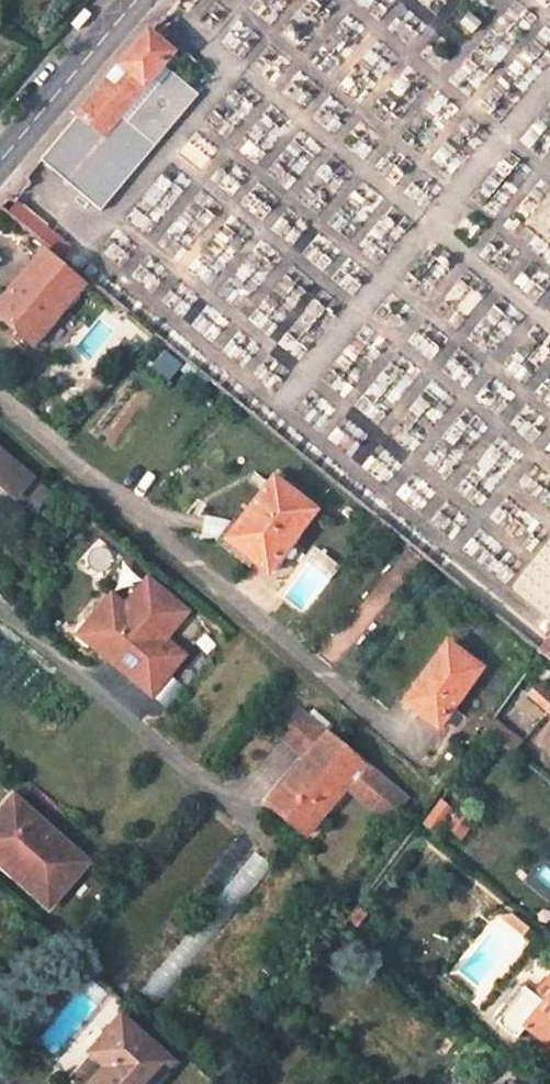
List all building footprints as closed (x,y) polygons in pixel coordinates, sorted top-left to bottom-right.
[(153,27),(121,65),(147,89),(165,65),(178,50),(153,27)] [(198,94),(165,65),(147,89),(107,137),(70,180),(102,208),(198,94)] [(81,114),(107,137),(147,89),(121,65),(81,114)] [(43,159),(70,180),(107,137),(81,114),(43,159)] [(2,206),(65,258),(73,247),(17,201),(8,199),(2,206)] [(77,291),(83,283),(43,249),(0,301),(0,318),(31,344),(67,302),(77,291)] [(0,450),(0,484),(34,513),(51,493),(0,450)] [(312,510),(269,476),(257,492),(259,494),(225,539),(266,570),(312,510)] [(151,693),(175,663),(156,647),(165,637),(188,609),(147,576),(124,603),(111,592),(86,623),(96,632),(88,641),(105,655),(110,650),(120,657),(115,663),(151,693)] [(88,641),(96,632),(86,623),(78,633),(88,641)] [(156,647),(175,663),(184,653),(165,637),(156,647)] [(402,702),(436,727),(480,666),(447,642),(402,702)] [(105,655),(115,663),(120,657),(110,650),(105,655)] [(536,681),(527,694),(549,711),(549,691),(536,681)] [(307,754),(269,800),(306,832),(348,783),(389,818),(407,797),(302,708),(281,733),(307,754)] [(481,732),(516,759),(529,743),(493,715),(481,732)] [(268,744),(251,776),(275,789),(292,757),(268,744)] [(48,903),(87,858),(10,790),(0,802),(0,861),(48,903)] [(474,820),(443,796),(424,822),(436,832),(444,821),(462,836),(474,820)] [(499,918),(523,936),(528,930),(510,915),(499,918)] [(141,989),(153,1002),(172,984),(161,971),(141,989)] [(538,996),(526,986),(498,1022),(518,1038),(528,1026),(549,1044),(549,980),(538,996)] [(58,1081),(61,1083),(144,1083),(169,1053),(116,1009),(58,1081)]
